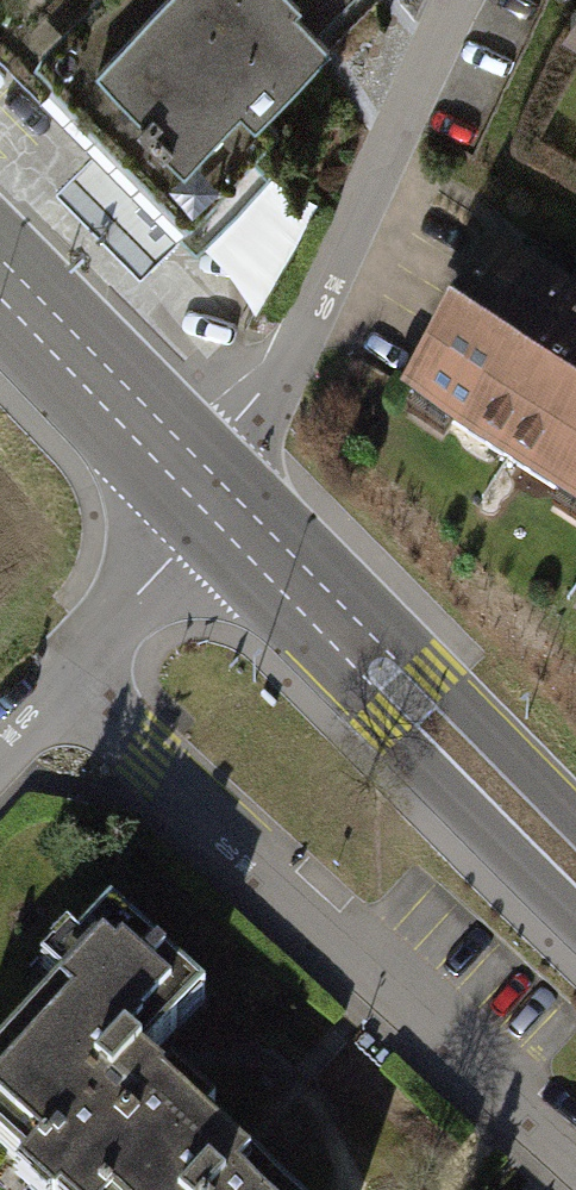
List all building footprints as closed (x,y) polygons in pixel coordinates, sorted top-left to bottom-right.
[(99,58),(187,151),(350,0),(161,0),(99,58)] [(553,9),(575,23),(575,0),(559,0),(553,9)] [(101,150),(54,195),(140,284),(186,239),(101,150)] [(575,516),(575,321),(482,260),(392,396),(575,516)] [(108,935),(0,1060),(0,1149),(48,1189),(264,1189),(248,1176),(163,1103),(140,1083),(199,1014),(108,935)]
